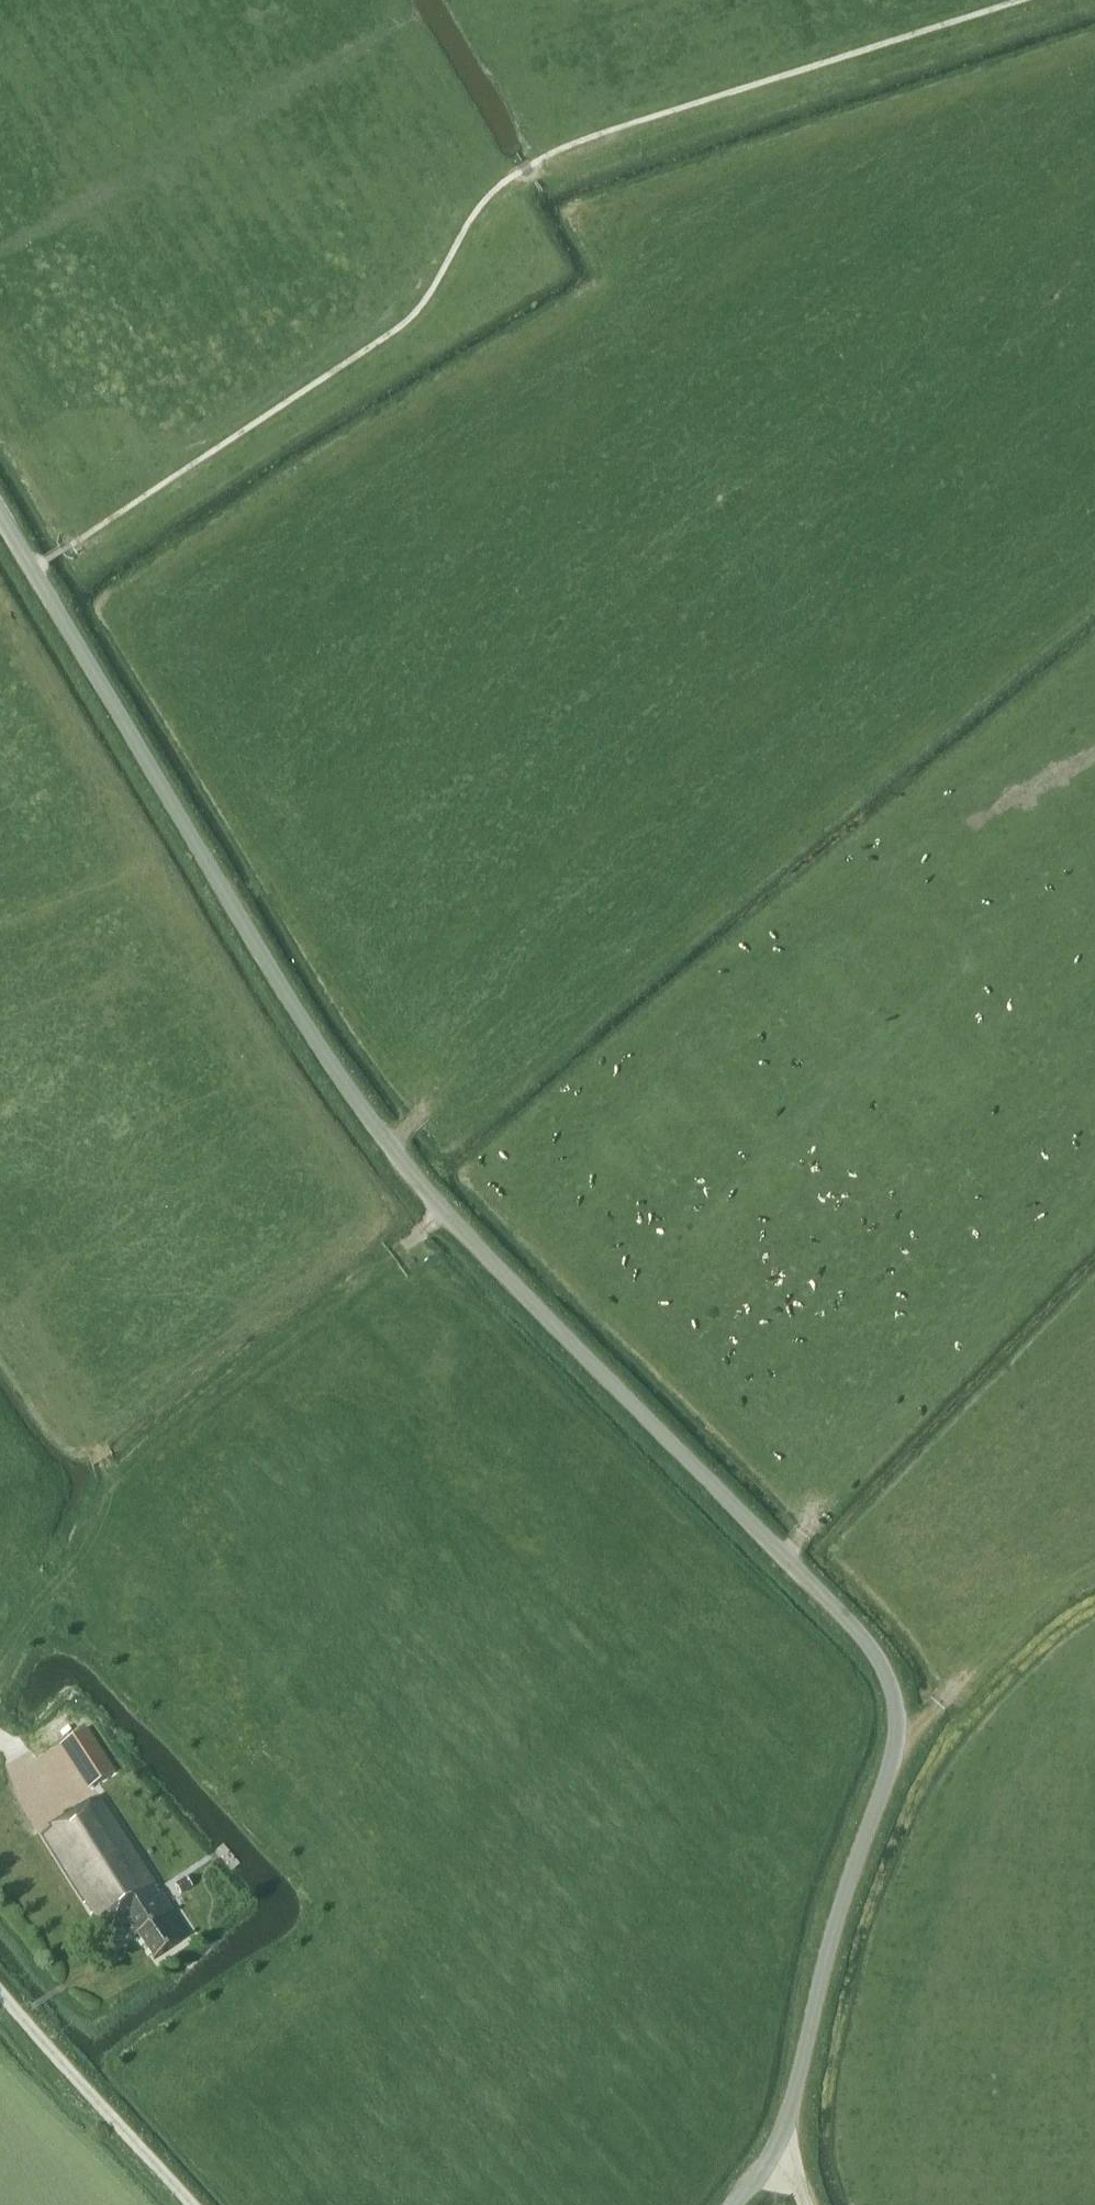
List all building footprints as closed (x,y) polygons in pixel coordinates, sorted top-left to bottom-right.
[(153,1887),(159,1884),(100,1797),(41,1834),(103,1936),(127,1922),(136,1936),(137,1935),(154,1960),(189,1936),(173,1911),(172,1912),(158,1890),(156,1892),(153,1887)]
